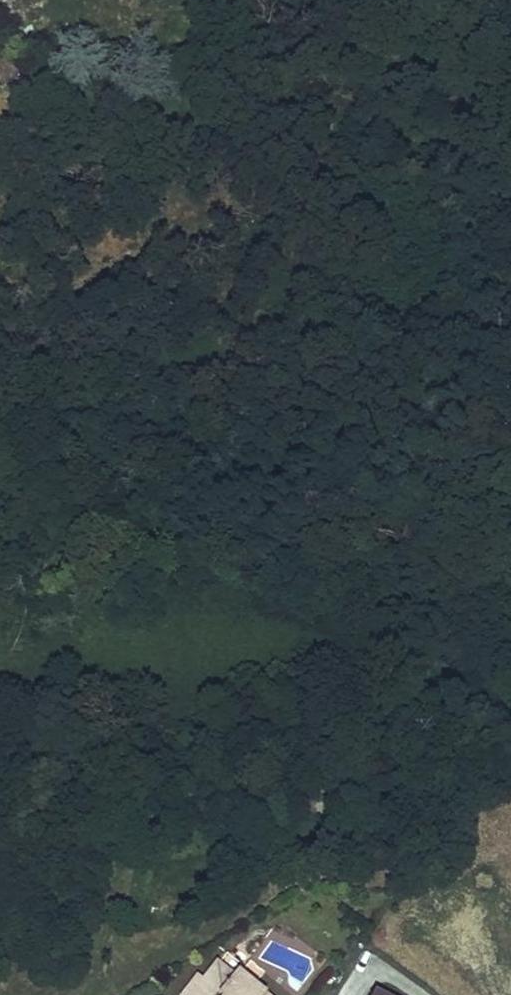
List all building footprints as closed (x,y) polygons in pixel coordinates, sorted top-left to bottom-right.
[(183,994),(262,994),(235,975),(230,981),(213,968),(199,985),(194,980),(183,994)]
